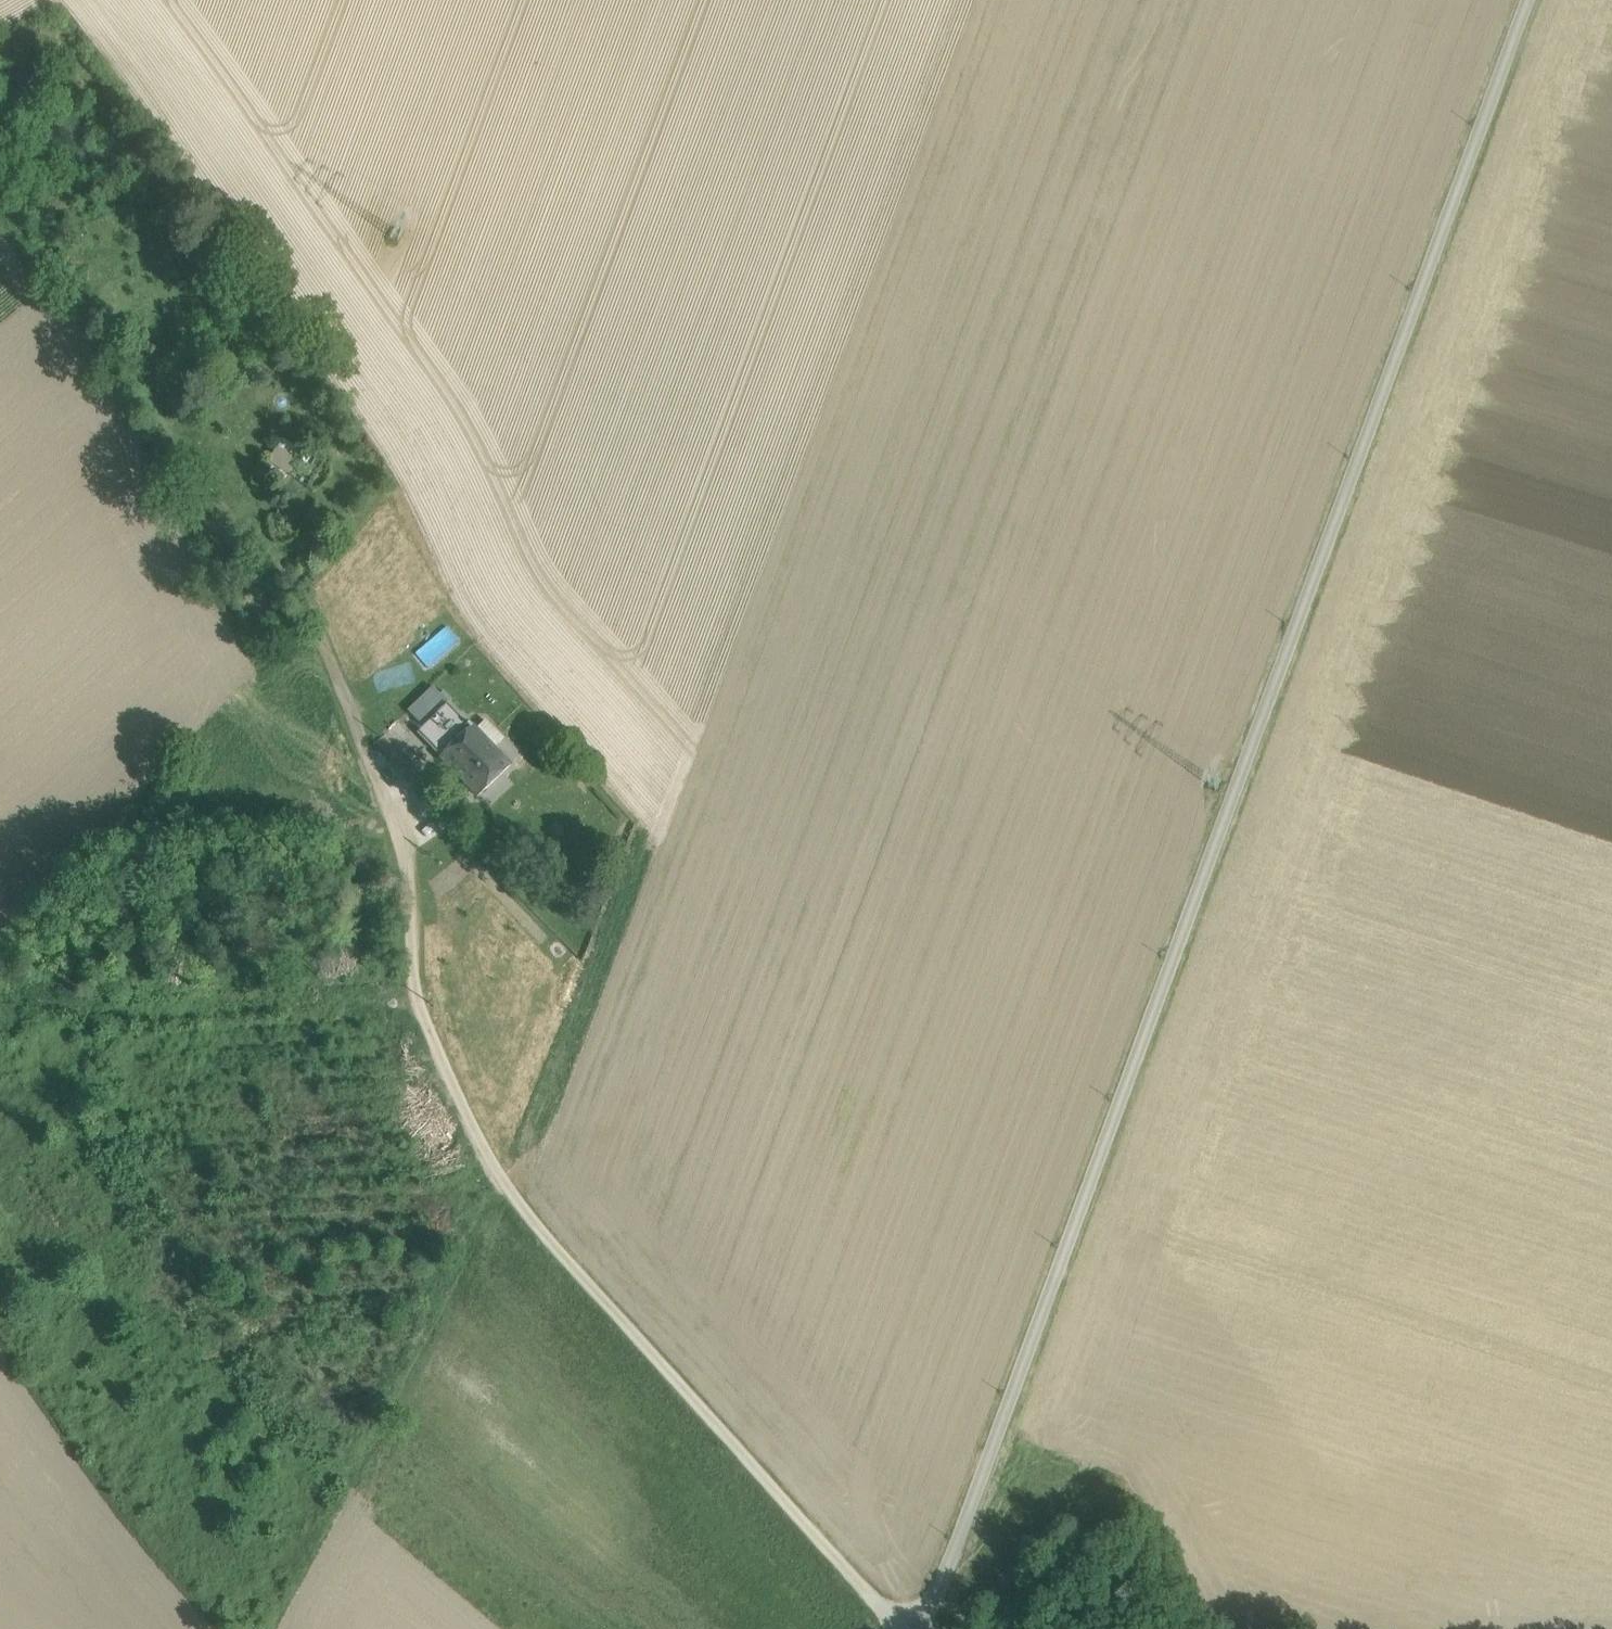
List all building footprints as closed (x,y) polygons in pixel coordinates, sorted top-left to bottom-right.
[(286,472),(301,458),(284,441),(269,456),(286,472)] [(434,689),(406,716),(420,731),(448,704),(434,689)] [(420,731),(417,733),(440,757),(472,726),(449,702),(448,704),(420,731)] [(504,739),(485,720),(476,729),(495,748),(504,739)] [(398,723),(377,745),(390,758),(412,736),(398,723)] [(440,757),(478,797),(511,765),(495,748),(476,729),(473,725),(472,726),(440,757)]
